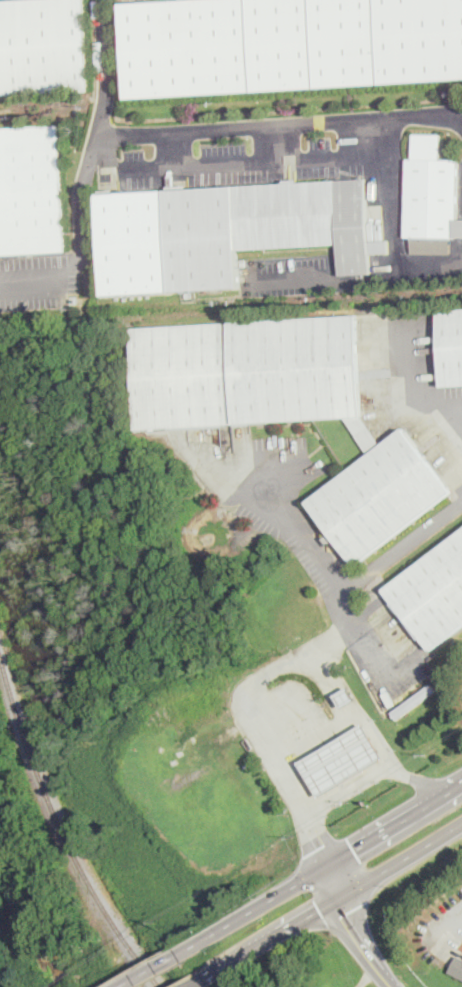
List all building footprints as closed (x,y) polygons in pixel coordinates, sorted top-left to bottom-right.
[(88,91),(85,0),(0,0),(0,94),(88,91)] [(127,94),(461,79),(461,0),(123,0),(127,94)] [(63,251),(59,125),(0,127),(0,254),(63,251)] [(457,219),(457,158),(440,158),(440,132),(413,132),(413,157),(406,157),(406,236),(412,236),(412,253),(451,253),(451,236),(461,236),(461,219),(457,219)] [(98,194),(104,292),(240,287),(238,247),(339,243),(340,273),(369,272),(369,252),(388,251),(387,239),(368,240),(364,178),(98,194)] [(442,384),(461,383),(461,306),(438,307),(442,384)] [(133,325),(138,427),(346,417),(371,455),(307,497),(350,562),(451,495),(406,427),(383,442),(381,442),(361,412),(356,315),(133,325)] [(380,588),(428,651),(461,625),(461,526),(380,588)] [(397,718),(436,690),(431,682),(392,710),(397,718)] [(342,708),(357,699),(349,685),(334,694),(342,708)] [(300,762),(321,795),(385,757),(365,723),(300,762)] [(450,971),(461,978),(461,957),(458,955),(450,971)]
